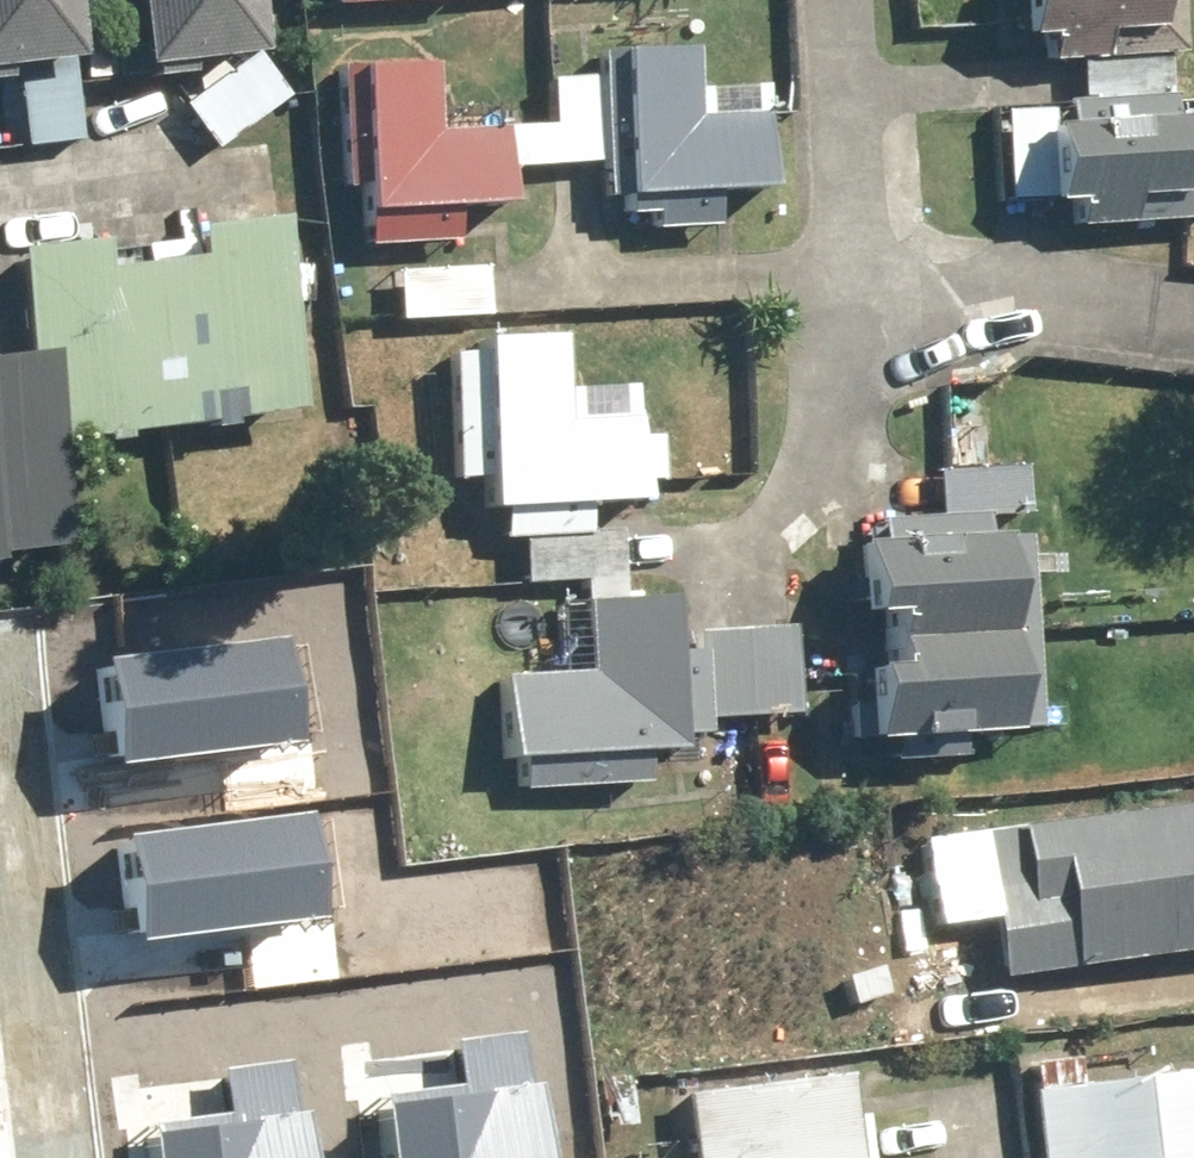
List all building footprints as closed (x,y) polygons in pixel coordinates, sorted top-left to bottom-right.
[(66,0),(0,0),(0,67),(3,67),(14,145),(73,137),(62,61),(74,59),(66,0)] [(250,0),(128,0),(136,67),(257,53),(250,0)] [(1019,34),(1039,33),(1040,61),(1074,59),(1076,98),(1167,94),(1165,54),(1182,53),(1180,0),(1017,0),(1019,34)] [(690,116),(688,47),(615,50),(620,196),(763,190),(760,113),(690,116)] [(430,129),(426,61),(352,65),(360,210),(503,203),(501,163),(588,159),(583,74),(541,76),(543,123),(430,129)] [(1170,98),(997,108),(1002,203),(1076,199),(1077,224),(1193,218),(1193,118),(1171,120),(1170,98)] [(65,547),(52,440),(292,410),(268,220),(186,230),(189,256),(94,267),(91,243),(5,254),(17,352),(0,354),(0,555),(65,547)] [(480,313),(478,265),(388,267),(390,316),(480,313)] [(562,421),(558,335),(473,339),(473,352),(442,353),(449,508),(639,500),(635,417),(562,421)] [(1018,534),(979,536),(978,512),(1021,511),(1019,463),(929,467),(931,514),(871,517),(872,543),(852,544),(855,614),(891,612),(893,667),(860,668),(863,736),(1027,729),(1018,534)] [(616,535),(517,538),(518,580),(617,578),(616,535)] [(575,600),(579,673),(497,678),(502,762),(675,752),(666,595),(575,600)] [(794,711),(791,624),(693,628),(699,770),(751,768),(748,713),(794,711)] [(116,663),(128,753),(301,733),(291,638),(116,663)] [(1010,827),(1017,877),(980,882),(994,977),(1193,948),(1193,800),(1010,827)] [(134,840),(146,930),(319,910),(308,816),(134,840)] [(399,1157),(553,1157),(541,1032),(465,1039),(469,1088),(393,1095),(399,1157)] [(157,1157),(311,1157),(302,1059),(225,1066),(230,1116),(154,1123),(157,1157)] [(842,1068),(676,1091),(685,1157),(855,1157),(842,1068)] [(1025,1086),(1033,1157),(1193,1157),(1193,1068),(1025,1086)]
